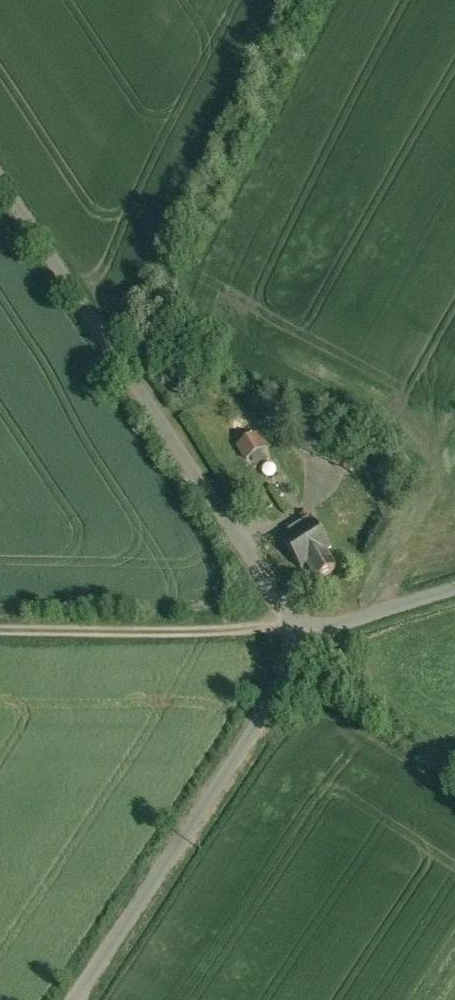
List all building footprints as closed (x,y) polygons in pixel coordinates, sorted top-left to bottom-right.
[(241,444),(248,460),(273,449),(265,433),(241,444)] [(361,460),(352,477),(361,482),(370,465),(361,460)] [(284,479),(274,464),(259,473),(268,488),(284,479)] [(294,541),(286,546),(305,576),(310,573),(318,587),(342,572),(333,558),(338,556),(315,519),(290,535),(294,541)]
